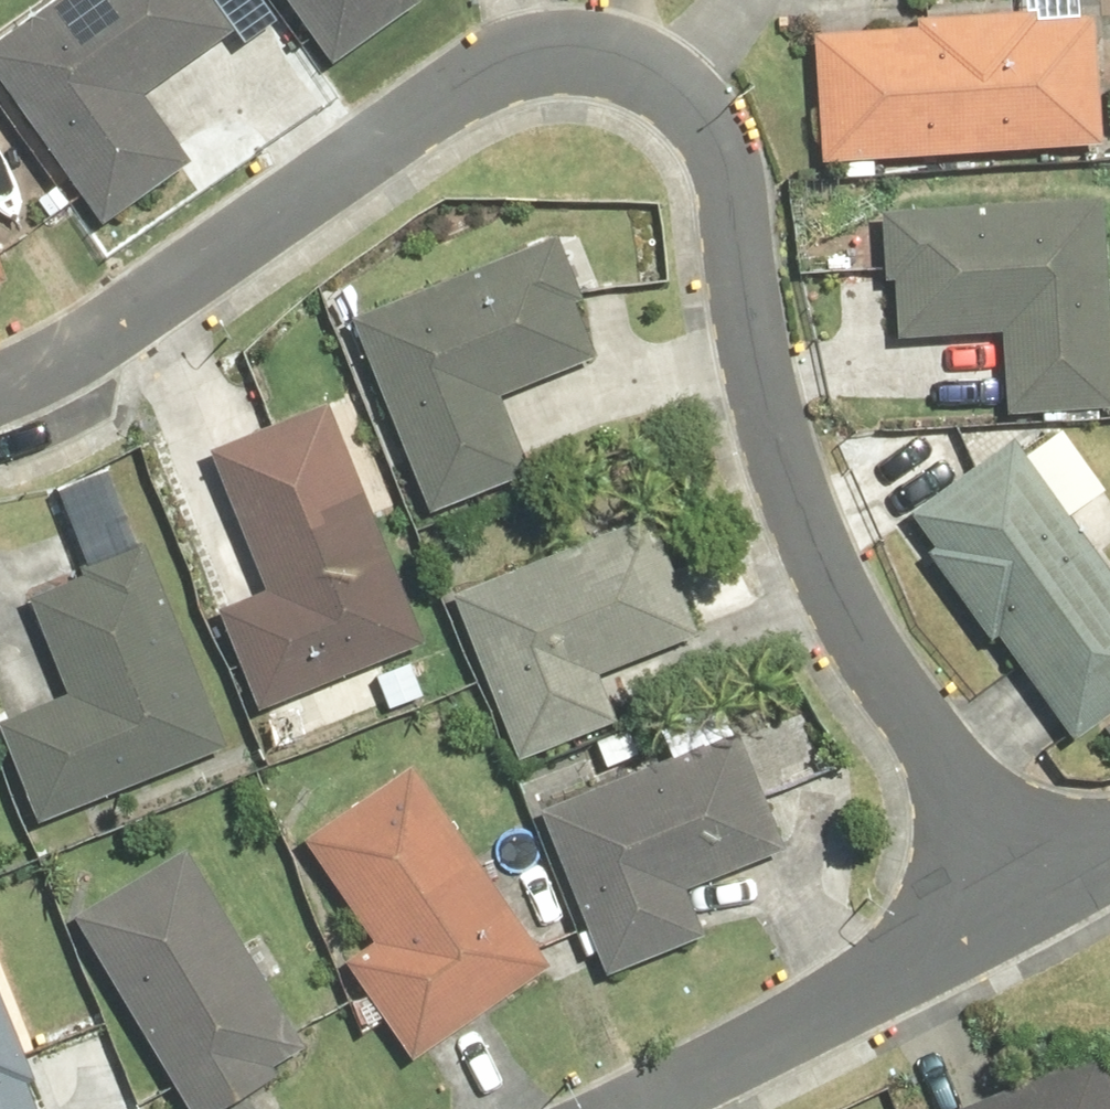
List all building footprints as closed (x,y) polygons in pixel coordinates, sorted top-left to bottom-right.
[(0,33),(0,76),(108,224),(195,161),(145,93),(238,25),(220,0),(46,0),(0,33)] [(334,59),(418,0),(292,0),(334,59)] [(1101,9),(817,28),(825,161),(1109,142),(1101,9)] [(885,207),(892,339),(1007,333),(1011,414),(1109,409),(1109,292),(1105,197),(885,207)] [(559,237),(356,314),(432,514),(537,475),(506,393),(604,356),(559,237)] [(13,284),(0,252),(0,290),(13,284)] [(329,402),(213,446),(268,586),(216,607),(256,709),(424,644),(329,402)] [(912,510),(1075,737),(1109,712),(1109,564),(1071,509),(1105,485),(1063,426),(1028,451),(1017,435),(912,510)] [(657,512),(454,592),(521,761),(623,721),(603,671),(704,631),(657,512)] [(0,719),(0,726),(38,820),(226,745),(146,546),(28,593),(68,692),(0,719)] [(747,724),(541,805),(608,972),(709,932),(691,887),(795,845),(747,724)] [(554,964),(414,763),(304,839),(374,940),(345,960),(414,1060),(554,964)] [(76,913),(194,1108),(219,1108),(280,1073),(275,1063),(308,1044),(190,846),(76,913)] [(0,993),(0,1108),(47,1108),(0,993)] [(954,1108),(1109,1108),(1109,1060),(1107,1052),(954,1108)]
